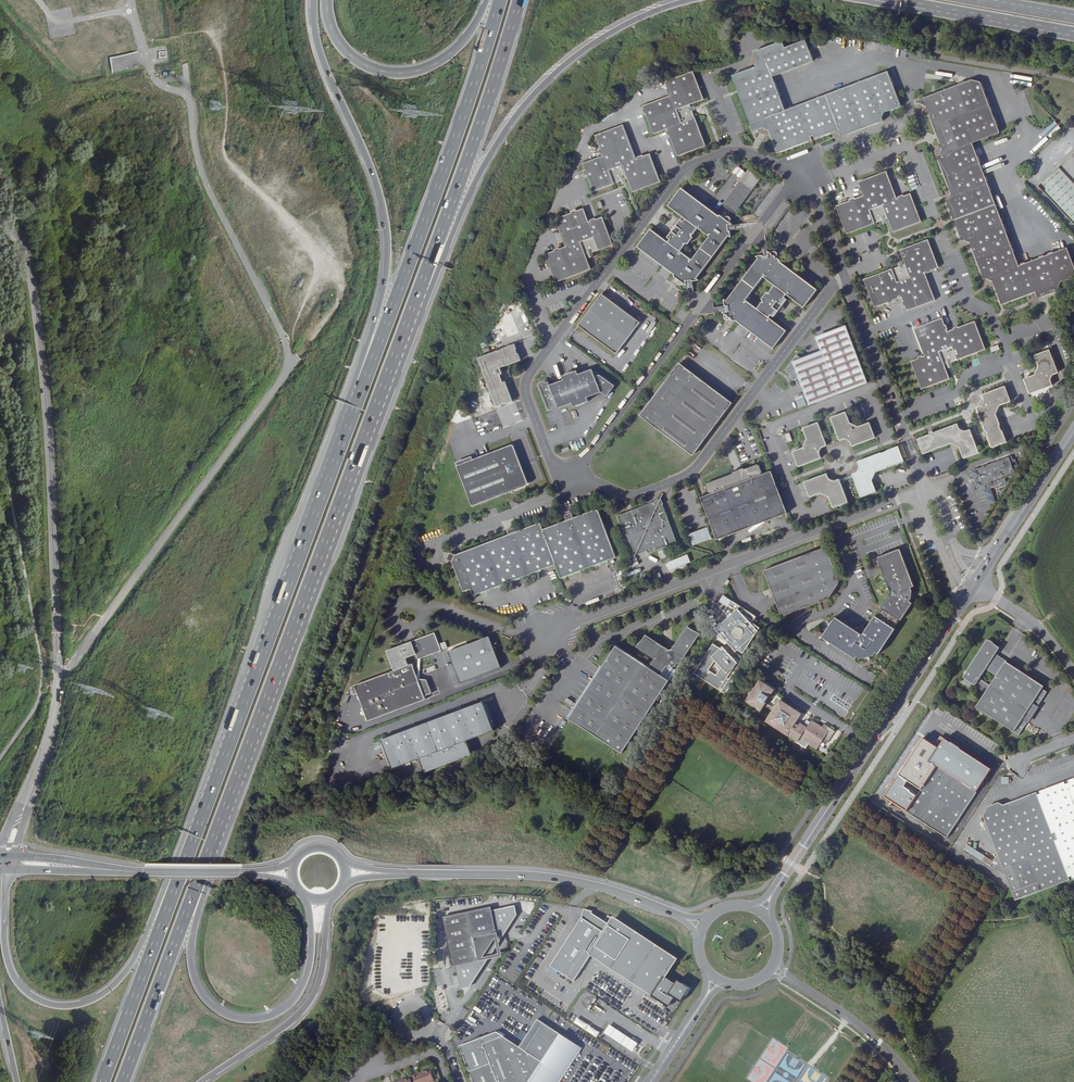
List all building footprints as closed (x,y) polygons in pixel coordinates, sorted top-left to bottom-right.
[(57,38),(65,36),(63,28),(55,30),(57,38)] [(89,39),(96,38),(95,31),(88,32),(89,39)] [(776,154),(777,154),(811,141),(809,137),(812,136),(814,140),(834,132),(839,135),(840,137),(882,121),(881,118),(883,113),(900,106),(886,71),(784,111),(771,77),(812,62),(803,41),(783,49),(780,42),(752,53),(756,63),(754,68),(730,77),(752,132),(762,128),(767,131),(776,154)] [(87,58),(79,60),(81,68),(89,66),(87,58)] [(694,71),(693,71),(665,81),(670,95),(643,106),(654,134),(667,129),(678,156),(706,145),(695,117),(690,104),(704,99),(694,71)] [(954,220),(996,204),(973,142),(1000,132),(981,81),(972,79),(917,99),(918,103),(921,102),(927,104),(943,148),(940,153),(937,154),(951,192),(949,198),(946,199),(954,220)] [(632,192),(661,182),(650,153),(636,158),(623,124),(595,135),(603,156),(582,163),(593,191),(614,183),(627,178),(632,192)] [(1073,195),(1073,153),(1053,173),(1073,195)] [(739,177),(744,171),(737,166),(732,172),(739,177)] [(722,204),(735,213),(760,178),(747,168),(722,204)] [(886,171),(858,182),(863,196),(836,206),(847,234),(888,219),(893,233),(922,222),(910,194),(897,199),(886,171)] [(1053,173),(1039,186),(1073,223),(1073,195),(1053,173)] [(720,216),(721,215),(719,214),(719,215),(707,206),(682,187),(669,205),(685,218),(683,221),(681,219),(676,224),(679,226),(674,232),(672,230),(667,236),(670,238),(668,241),(651,228),(638,247),(674,274),(673,275),(674,276),(675,275),(678,277),(677,279),(676,280),(676,281),(677,282),(677,283),(678,283),(678,284),(679,284),(680,284),(681,284),(682,283),(683,282),(686,284),(685,279),(691,279),(691,280),(698,279),(696,277),(728,235),(730,237),(729,230),(728,230),(727,224),(732,223),(729,221),(730,220),(730,219),(730,218),(730,217),(730,216),(729,216),(729,215),(728,215),(727,215),(726,215),(725,215),(724,216),(723,218),(720,216)] [(996,204),(954,220),(962,242),(966,241),(970,243),(984,280),(988,279),(993,281),(1002,305),(1036,292),(1039,299),(1060,291),(1058,287),(1060,283),(1073,277),(1073,267),(1067,248),(1019,265),(996,204)] [(599,250),(613,245),(602,216),(589,222),(583,208),(555,219),(566,246),(545,254),(556,282),(591,269),(585,255),(599,250)] [(928,240),(900,250),(905,264),(864,280),(875,308),(902,298),(908,312),(936,300),(925,273),(939,268),(928,240)] [(782,305),(786,299),(783,297),(786,294),(804,308),(817,290),(779,262),(780,261),(779,260),(778,261),(775,259),(776,257),(777,256),(777,255),(776,254),(776,253),(776,252),(775,252),(774,251),(773,251),(772,252),(771,252),(770,253),(768,252),(768,256),(762,257),(762,255),(755,257),(757,258),(726,300),(723,299),(724,306),(726,305),(727,311),(722,312),(725,314),(724,314),(724,315),(724,316),(724,317),(724,318),(725,319),(726,319),(727,320),(728,320),(729,319),(731,318),(731,317),(734,319),(733,320),(735,321),(735,320),(773,349),(787,331),(768,317),(770,314),(773,316),(777,311),(774,309),(779,303),(782,305)] [(602,293),(579,325),(616,353),(640,321),(602,293)] [(942,318),(914,329),(924,356),(911,361),(921,389),(949,379),(944,365),(985,350),(975,321),(947,332),(942,318)] [(786,370),(792,374),(794,380),(801,378),(811,405),(867,383),(846,327),(818,338),(823,352),(803,359),(797,355),(786,370)] [(500,348),(480,354),(483,361),(486,367),(485,367),(499,404),(504,402),(508,400),(509,401),(515,398),(508,379),(505,379),(502,372),(505,371),(503,365),(507,363),(507,364),(524,357),(522,352),(521,352),(519,347),(520,347),(518,341),(506,345),(506,346),(500,348)] [(1058,373),(1049,349),(1034,355),(1038,366),(1035,375),(1024,379),(1029,394),(1052,386),(1051,382),(1051,380),(1051,379),(1052,378),(1052,377),(1053,376),(1054,375),(1056,374),(1058,373)] [(640,414),(692,454),(732,403),(680,363),(640,414)] [(607,396),(615,385),(600,374),(595,376),(592,369),(578,374),(577,370),(562,376),(564,380),(550,385),(549,381),(540,384),(549,408),(557,404),(559,408),(573,403),(574,407),(589,401),(587,397),(601,392),(607,396)] [(991,448),(1007,442),(1002,429),(1001,430),(999,425),(1000,425),(996,413),(999,405),(1011,401),(1005,386),(981,395),(983,399),(983,401),(982,404),(981,406),(976,407),(985,430),(986,432),(983,433),(984,436),(987,435),(988,436),(987,436),(991,448)] [(851,423),(847,412),(832,417),(841,440),(845,438),(845,439),(847,438),(850,440),(851,441),(852,441),(853,446),(876,437),(870,422),(859,427),(859,426),(852,423),(851,423)] [(805,447),(794,451),(800,466),(823,457),(821,453),(822,453),(821,451),(823,448),(824,447),(824,446),(828,445),(820,422),(804,427),(809,439),(808,438),(805,446),(805,447)] [(917,439),(923,454),(934,450),(934,449),(939,447),(940,448),(940,447),(951,443),(960,447),(964,459),(979,453),(970,429),(966,431),(965,432),(965,431),(960,430),(960,429),(959,429),(958,424),(934,432),(934,433),(933,433),(932,431),(929,432),(930,435),(929,435),(928,435),(917,439)] [(509,444),(470,457),(485,499),(524,486),(523,483),(525,483),(526,482),(527,481),(528,480),(528,479),(528,478),(528,477),(528,476),(527,476),(527,475),(525,469),(525,468),(524,467),(523,466),(522,465),(520,461),(520,460),(521,460),(521,459),(521,458),(521,456),(518,449),(518,448),(517,447),(516,446),(515,446),(514,445),(513,445),(512,445),(511,445),(510,446),(509,444)] [(876,472),(904,461),(898,446),(859,461),(861,465),(860,466),(860,467),(859,471),(857,471),(858,472),(853,474),(854,474),(855,477),(862,496),(877,491),(872,479),(873,479),(876,472)] [(995,483),(1015,475),(1009,458),(978,470),(977,471),(979,476),(978,477),(980,482),(981,482),(983,487),(984,486),(984,487),(986,486),(987,489),(996,486),(995,483)] [(707,484),(732,475),(735,475),(737,474),(739,474),(740,473),(742,473),(743,472),(745,471),(745,470),(759,465),(758,464),(745,469),(745,468),(733,473),(733,474),(707,484)] [(732,475),(707,484),(706,485),(709,493),(710,493),(710,494),(701,497),(717,540),(735,533),(752,526),(769,519),(787,513),(772,470),(762,474),(762,473),(763,472),(760,465),(759,465),(745,470),(745,471),(743,472),(742,473),(740,473),(739,474),(737,474),(735,475),(732,475)] [(850,501),(842,482),(841,479),(841,478),(836,480),(836,479),(835,480),(831,478),(830,476),(830,477),(828,472),(805,481),(811,496),(822,492),(830,496),(830,495),(834,507),(850,501)] [(648,549),(648,550),(649,552),(677,542),(669,517),(669,516),(666,507),(665,507),(664,504),(665,503),(664,500),(661,498),(657,500),(657,501),(654,501),(653,501),(643,505),(642,506),(620,514),(630,543),(633,542),(635,550),(638,552),(640,548),(643,547),(644,550),(648,549)] [(475,595),(557,564),(562,578),(618,556),(600,510),(597,508),(578,515),(578,516),(576,517),(573,510),(565,513),(568,520),(565,521),(544,528),(541,522),(521,530),(520,531),(518,532),(516,526),(508,529),(510,534),(508,536),(507,535),(463,552),(463,553),(459,554),(457,554),(451,551),(448,558),(454,561),(455,562),(456,566),(456,567),(465,591),(472,588),(475,595)] [(687,534),(692,546),(710,538),(706,526),(687,534)] [(826,547),(764,570),(781,617),(828,599),(839,583),(826,547)] [(891,593),(881,607),(882,608),(901,620),(902,621),(913,604),(910,602),(912,599),(913,591),(912,588),(915,587),(911,575),(900,549),(878,558),(891,593)] [(665,563),(668,570),(690,562),(687,554),(665,563)] [(754,615),(728,597),(724,602),(733,608),(732,609),(731,608),(726,616),(725,615),(723,617),(718,626),(715,629),(720,632),(719,636),(729,643),(735,647),(744,653),(757,633),(759,630),(761,628),(749,620),(750,619),(751,620),(754,615)] [(901,620),(882,608),(877,616),(876,616),(863,634),(836,617),(823,636),(856,659),(858,656),(861,658),(875,655),(877,653),(879,654),(896,629),(895,629),(901,620)] [(617,644),(569,717),(623,752),(670,679),(661,673),(667,665),(671,664),(672,665),(677,664),(677,663),(681,662),(701,632),(694,628),(688,624),(677,642),(672,646),(673,647),(668,648),(668,647),(664,645),(645,633),(642,638),(636,645),(655,657),(649,665),(617,644)] [(419,679),(417,680),(412,664),(408,666),(405,659),(416,654),(417,660),(440,651),(433,633),(406,644),(386,651),(393,671),(354,686),(368,721),(425,700),(423,696),(431,694),(426,680),(419,679)] [(490,637),(450,652),(461,683),(502,668),(490,637)] [(1037,708),(1047,693),(1043,690),(1044,687),(1006,663),(1004,665),(994,658),(1000,649),(995,645),(994,644),(993,643),(991,642),(990,641),(989,641),(987,641),(967,672),(966,675),(965,675),(963,679),(985,693),(976,708),(1019,736),(1028,722),(1023,719),(1032,705),(1037,708)] [(729,656),(733,649),(735,647),(729,643),(723,652),(729,656)] [(720,650),(713,646),(696,672),(721,688),(722,687),(724,688),(723,690),(727,692),(739,673),(736,670),(731,678),(729,676),(734,668),(737,664),(738,662),(729,656),(723,652),(720,650)] [(425,672),(435,670),(434,666),(430,666),(430,662),(421,664),(422,669),(424,668),(425,672)] [(759,710),(763,704),(765,701),(768,696),(769,697),(774,690),(760,680),(746,701),(759,710)] [(809,743),(816,748),(830,728),(824,724),(822,727),(811,720),(807,727),(800,723),(798,725),(795,723),(796,721),(801,713),(780,699),(775,708),(773,711),(767,720),(785,732),(798,741),(797,742),(806,748),(809,743)] [(484,700),(382,739),(393,769),(420,758),(425,772),(473,754),(468,740),(495,730),(484,700)] [(763,704),(773,711),(775,708),(765,701),(763,704)] [(830,728),(816,748),(817,749),(823,740),(827,743),(835,732),(830,728)] [(929,762),(938,748),(923,738),(898,775),(900,776),(898,779),(897,778),(884,797),(907,812),(947,838),(976,792),(929,762)] [(1028,794),(1003,804),(1001,811),(994,809),(992,815),(985,813),(982,817),(999,854),(991,867),(1006,875),(1014,899),(1062,882),(1069,879),(1068,876),(1071,876),(1072,878),(1073,877),(1073,777),(1066,780),(1067,783),(1065,784),(1064,781),(1039,791),(1040,793),(1037,794),(1036,791),(1028,794)] [(1001,811),(1003,804),(997,803),(988,808),(985,813),(992,815),(994,809),(1001,811)] [(490,906),(442,916),(452,964),(456,963),(461,985),(470,983),(489,953),(489,952),(494,944),(496,943),(515,914),(513,906),(491,911),(490,906)] [(681,1002),(691,988),(678,980),(676,983),(665,976),(675,959),(607,915),(603,921),(592,913),(592,911),(584,909),(583,917),(560,952),(572,959),(563,973),(575,981),(592,954),(626,976),(631,969),(658,987),(653,994),(671,1005),(675,998),(681,1002)] [(572,959),(560,952),(551,966),(563,973),(572,959)] [(658,987),(631,969),(626,976),(653,994),(658,987)] [(444,984),(440,985),(438,970),(433,971),(436,986),(433,987),(437,1011),(448,1009),(444,984)] [(494,1016),(488,1019),(491,1025),(497,1023),(494,1016)] [(575,1019),(573,1024),(596,1036),(599,1031),(575,1019)] [(613,1029),(608,1037),(632,1052),(638,1043),(613,1029)] [(473,1081),(557,1081),(562,1075),(525,1051),(521,1053),(520,1049),(502,1037),(483,1044),(491,1063),(469,1071),(473,1081)] [(415,1081),(433,1081),(434,1081),(430,1071),(417,1076),(417,1075),(413,1076),(415,1081)]
